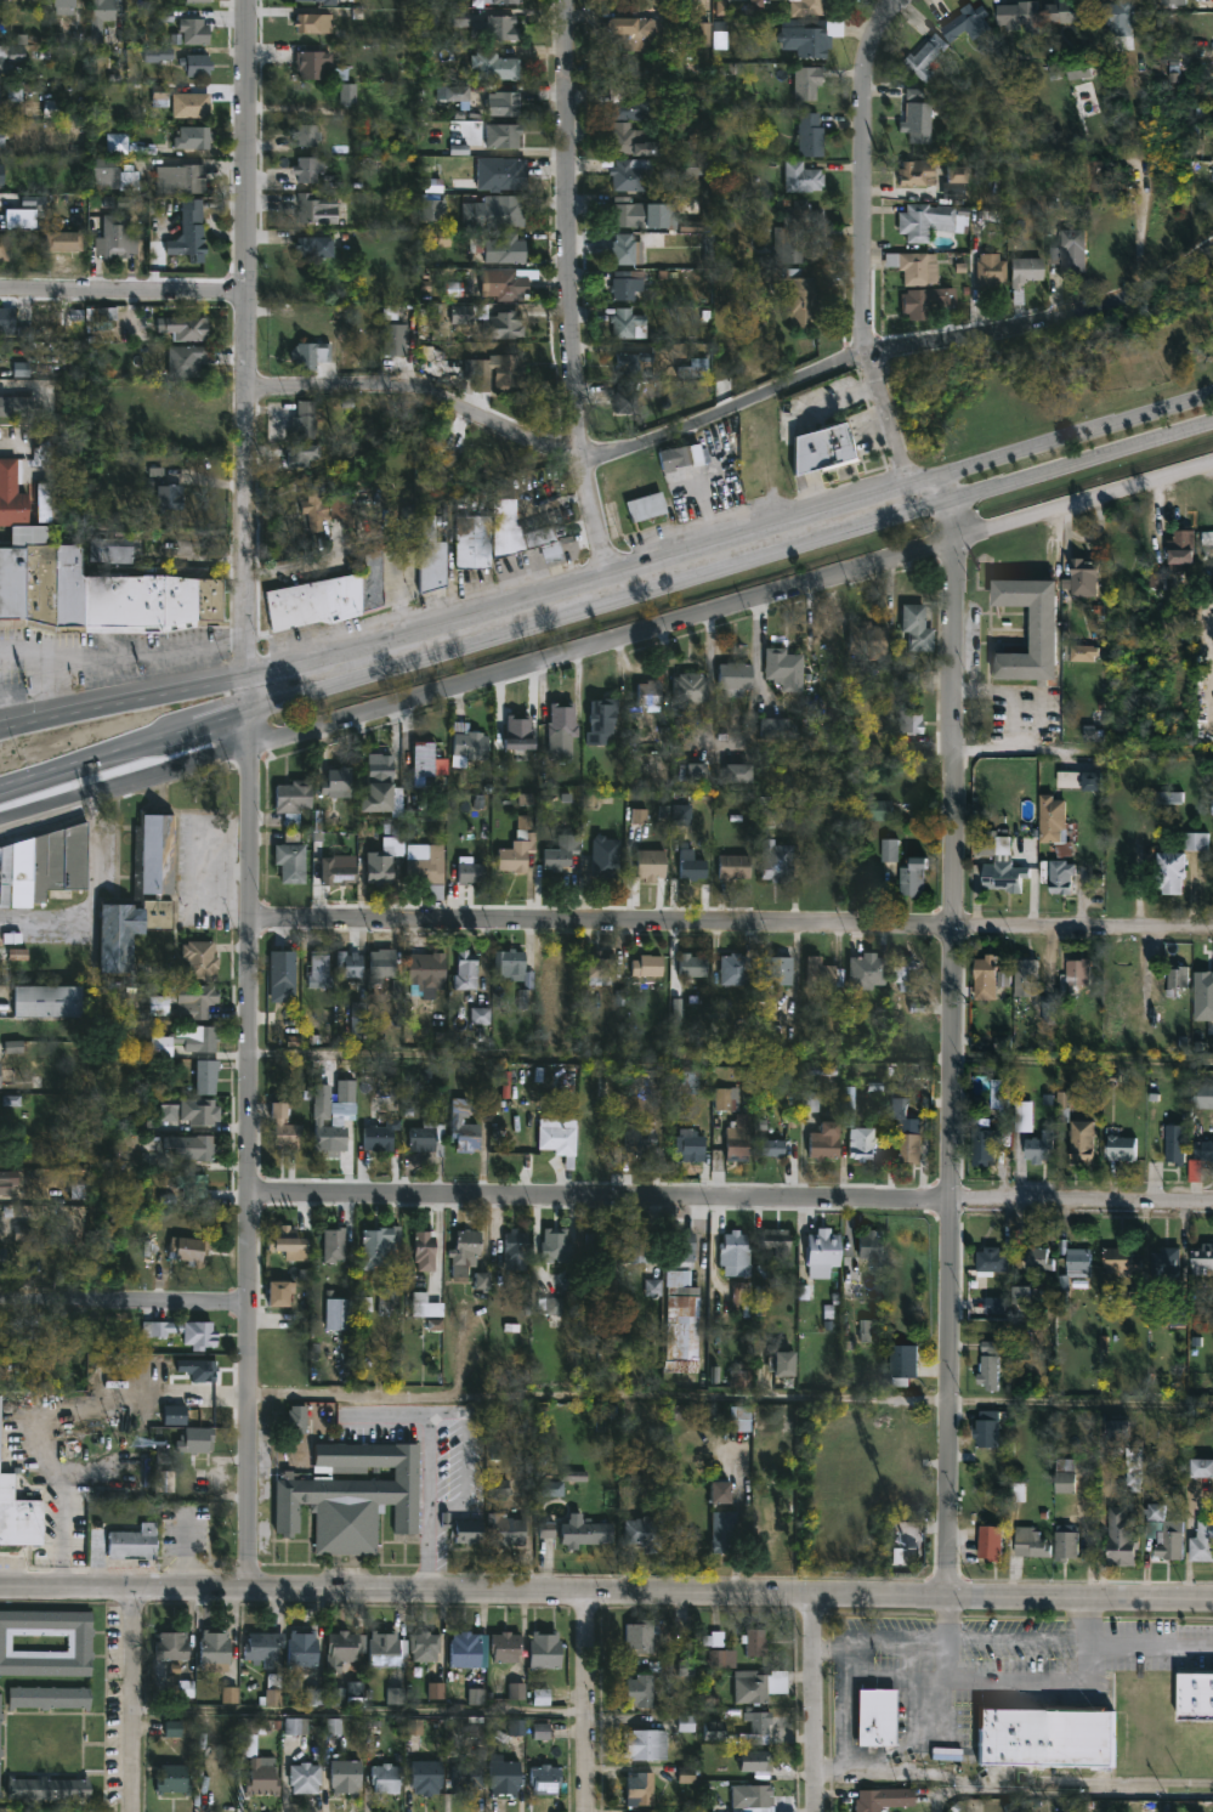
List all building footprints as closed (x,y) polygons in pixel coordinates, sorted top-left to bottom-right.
[(50,9),(50,0),(73,0),(73,16),(53,16),(53,9),(50,9)] [(90,19),(89,0),(114,0),(114,22),(97,22),(97,26),(102,26),(102,47),(89,47),(87,19),(90,19)] [(492,1),(492,0),(518,0),(518,5),(493,5),(493,10),(483,10),(483,1),(492,1)] [(790,1),(780,0),(813,0),(812,5),(807,9),(797,9),(797,11),(789,17),(790,1)] [(1039,0),(1041,27),(1026,28),(1025,26),(1021,26),(1022,30),(1007,30),(1007,24),(999,26),(998,5),(1039,0)] [(1060,4),(1060,0),(1078,0),(1078,5),(1086,4),(1087,22),(1045,22),(1045,4),(1060,4)] [(1118,2),(1118,0),(1137,0),(1138,19),(1133,19),(1134,36),(1112,38),(1112,26),(1101,27),(1099,4),(1118,2)] [(970,2),(975,10),(982,5),(994,22),(990,26),(991,28),(974,40),(967,30),(951,43),(941,28),(963,12),(960,10),(970,2)] [(504,10),(504,16),(511,16),(511,24),(512,24),(512,28),(518,28),(517,38),(505,38),(505,40),(489,40),(491,36),(484,36),(484,39),(474,39),(475,24),(481,26),(481,22),(486,23),(487,16),(495,16),(495,10),(504,10)] [(331,16),(330,33),(300,34),(296,33),(296,27),(293,27),(293,21),(296,21),(296,15),(331,16)] [(651,18),(651,52),(624,52),(624,45),(612,45),(612,18),(651,18)] [(209,26),(209,44),(183,44),(183,19),(203,19),(203,26),(209,26)] [(826,38),(826,45),(828,45),(828,58),(797,58),(797,50),(782,50),(782,44),(777,40),(777,36),(781,33),(781,19),(844,21),(844,38),(826,38)] [(936,32),(950,45),(942,53),(940,52),(925,68),(935,77),(928,85),(901,62),(922,39),(929,45),(931,41),(929,40),(936,32)] [(172,47),(172,56),(186,57),(186,53),(208,53),(208,60),(212,60),(212,69),(209,69),(208,77),(186,77),(186,61),(182,61),(182,64),(178,64),(178,61),(172,61),(172,64),(143,62),(143,46),(172,47)] [(0,47),(0,76),(7,76),(7,60),(8,60),(8,47),(0,47)] [(330,55),(330,64),(321,64),(321,79),(299,78),(299,72),(295,72),(296,50),(323,50),(323,55),(330,55)] [(495,53),(497,58),(521,58),(521,79),(476,79),(476,69),(470,69),(470,56),(476,56),(476,52),(495,53)] [(824,66),(824,78),(821,78),(821,85),(817,85),(816,101),(801,101),(801,98),(794,98),(795,66),(824,66)] [(469,85),(469,102),(463,102),(461,100),(450,100),(450,103),(436,103),(436,85),(469,85)] [(659,92),(658,119),(612,119),(611,85),(636,86),(636,92),(659,92)] [(924,89),(924,100),(922,100),(920,143),(908,143),(908,132),(899,131),(899,119),(905,119),(906,87),(924,89)] [(518,91),(518,112),(514,112),(514,115),(487,115),(487,103),(484,103),(484,97),(488,97),(488,90),(518,91)] [(210,92),(209,102),(214,102),(214,114),(187,117),(187,118),(171,117),(172,92),(210,92)] [(820,112),(820,126),(824,126),(824,155),(799,155),(799,112),(820,112)] [(631,120),(631,129),(651,129),(651,140),(657,140),(658,153),(610,153),(610,136),(612,136),(613,121),(631,120)] [(518,147),(486,148),(486,124),(521,124),(521,134),(518,134),(518,147)] [(215,148),(172,147),(172,135),(178,135),(178,125),(215,125),(215,148)] [(317,126),(297,126),(297,148),(317,148),(317,126)] [(126,154),(126,136),(106,136),(106,154),(126,154)] [(317,155),(317,158),(324,158),(324,171),(317,171),(317,182),(297,182),(297,174),(291,174),(291,164),(297,164),(297,155),(317,155)] [(112,158),(112,172),(118,172),(118,170),(138,170),(138,189),(91,187),(91,158),(112,158)] [(517,158),(518,188),(499,188),(499,191),(491,191),(491,179),(482,179),(482,166),(488,166),(488,158),(517,158)] [(644,170),(644,176),(653,176),(653,186),(644,186),(644,191),(613,189),(613,174),(610,174),(610,166),(616,166),(616,158),(653,159),(653,169),(644,170)] [(935,159),(934,168),(943,168),(943,176),(935,176),(935,186),(900,186),(900,172),(899,172),(899,168),(903,168),(903,159),(935,159)] [(1104,189),(1087,189),(1087,159),(1104,159),(1104,189)] [(803,160),(803,168),(821,168),(821,172),(824,172),(824,185),(821,185),(821,189),(812,191),(786,191),(786,160),(803,160)] [(205,192),(157,192),(157,165),(205,164),(205,192)] [(967,198),(943,199),(942,182),(947,181),(947,165),(969,164),(969,180),(965,180),(967,198)] [(312,192),(312,198),(335,198),(336,222),(297,222),(297,211),(300,211),(300,200),(297,200),(297,192),(312,192)] [(440,199),(441,199),(441,196),(448,196),(448,193),(458,194),(455,220),(440,219),(440,225),(433,225),(432,228),(423,227),(424,220),(421,220),(424,192),(440,193),(440,199)] [(472,193),(472,203),(484,202),(484,194),(526,194),(525,226),(495,226),(495,223),(471,223),(471,233),(458,233),(458,219),(461,219),(463,193),(472,193)] [(631,196),(631,203),(651,200),(651,203),(674,203),(674,225),(596,227),(596,203),(613,203),(613,197),(631,196)] [(823,209),(823,227),(803,226),(801,262),(773,261),(775,223),(783,223),(784,206),(794,206),(793,198),(807,199),(807,203),(810,203),(810,208),(823,209)] [(203,223),(203,243),(205,243),(203,261),(189,261),(189,254),(165,253),(166,239),(175,240),(175,226),(182,226),(182,199),(202,199),(202,223),(203,223)] [(929,205),(936,206),(936,204),(957,205),(954,231),(929,230),(928,243),(906,240),(906,232),(897,232),(899,211),(906,211),(907,203),(929,203),(929,205)] [(129,215),(130,223),(132,223),(132,230),(130,230),(130,237),(136,237),(136,254),(130,254),(130,257),(95,255),(93,237),(103,237),(102,214),(129,215)] [(1087,230),(1087,268),(1066,268),(1066,265),(1049,264),(1049,244),(1061,244),(1062,227),(1087,227),(1087,230)] [(80,231),(80,250),(42,249),(44,230),(80,231)] [(310,230),(311,237),(324,237),(324,245),(333,245),(333,256),(301,256),(301,248),(295,248),(295,230),(310,230)] [(8,260),(0,260),(0,232),(8,232),(8,260)] [(517,232),(518,248),(521,248),(521,253),(518,253),(518,262),(484,262),(484,251),(470,251),(470,234),(484,233),(484,239),(501,239),(501,232),(517,232)] [(633,232),(633,239),(639,239),(639,233),(647,233),(648,236),(647,264),(613,262),(613,253),(610,251),(610,245),(612,245),(612,239),(616,239),(616,232),(633,232)] [(950,251),(950,260),(936,260),(936,282),(928,282),(928,285),(903,285),(903,270),(899,270),(899,266),(885,266),(885,251),(950,251)] [(1001,253),(1001,259),(1007,259),(1007,282),(997,282),(997,284),(993,284),(993,289),(976,289),(976,260),(977,257),(980,257),(980,253),(1001,253)] [(1020,255),(1020,257),(1043,257),(1043,279),(1026,279),(1026,282),(1024,282),(1024,305),(1013,305),(1014,288),(1011,288),(1011,255),(1020,255)] [(810,267),(810,276),(817,276),(820,328),(811,328),(811,325),(789,327),(789,317),(786,317),(786,293),(780,293),(780,282),(786,281),(784,276),(782,276),(782,268),(810,267)] [(516,270),(516,276),(520,276),(520,300),(497,300),(497,288),(488,288),(488,277),(494,277),(494,270),(516,270)] [(634,290),(634,300),(612,300),(612,291),(610,291),(610,284),(613,284),(614,271),(644,270),(644,290),(634,290)] [(956,287),(956,304),(928,306),(928,304),(919,304),(920,321),(908,321),(908,313),(905,313),(903,293),(907,293),(907,289),(956,287)] [(112,329),(92,329),(92,307),(115,307),(117,319),(112,321),(112,329)] [(631,307),(631,315),(646,315),(646,324),(634,324),(634,338),(613,338),(613,322),(610,322),(610,315),(616,315),(616,307),(631,307)] [(13,335),(0,334),(0,308),(15,308),(13,335)] [(471,311),(454,308),(452,323),(470,326),(471,311)] [(515,308),(516,324),(523,324),(523,338),(483,338),(483,315),(497,315),(497,311),(515,308)] [(206,316),(208,340),(171,340),(171,332),(157,332),(157,317),(206,316)] [(407,324),(406,356),(382,355),(384,323),(407,324)] [(330,342),(330,361),(316,362),(316,370),(297,369),(297,362),(294,362),(290,358),(291,349),(296,342),(330,342)] [(195,376),(168,376),(169,345),(206,346),(206,358),(198,358),(198,362),(195,362),(195,376)] [(653,351),(653,375),(630,375),(630,373),(622,373),(622,367),(616,367),(616,351),(623,351),(623,352),(653,351)] [(525,355),(525,387),(494,387),(494,368),(491,368),(491,391),(474,391),(472,358),(489,358),(489,355),(525,355)] [(708,379),(708,360),(692,360),(692,369),(679,369),(679,379),(708,379)] [(616,383),(616,415),(636,415),(636,383),(616,383)] [(316,438),(289,438),(288,429),(291,429),(290,417),(297,417),(297,401),(314,400),(316,438)] [(857,463),(848,426),(792,438),(800,476),(857,463)] [(308,468),(287,468),(287,444),(324,444),(324,459),(308,459),(308,468)] [(664,474),(663,474),(658,451),(688,444),(692,463),(675,466),(676,471),(664,474)] [(22,624),(0,625),(0,547),(10,547),(10,525),(0,525),(0,458),(17,458),(17,493),(28,493),(28,525),(49,525),(50,544),(78,544),(79,576),(161,574),(193,578),(220,577),(220,621),(227,619),(227,625),(195,627),(172,630),(53,634),(22,624)] [(318,499),(322,530),(310,532),(307,513),(301,514),(300,500),(306,500),(304,483),(323,480),(325,492),(322,492),(322,499),(318,499)] [(159,485),(183,485),(182,509),(164,509),(164,514),(153,514),(154,493),(146,493),(147,481),(159,481),(159,485)] [(50,523),(49,486),(38,486),(38,523),(50,523)] [(514,488),(512,526),(517,526),(521,533),(551,525),(556,542),(493,560),(492,499),(495,499),(495,488),(514,488)] [(667,513),(633,522),(627,502),(661,491),(667,513)] [(350,493),(353,526),(340,527),(339,506),(327,508),(325,496),(350,493)] [(481,583),(454,582),(455,497),(470,497),(470,493),(492,493),(491,570),(481,583)] [(419,594),(448,587),(447,519),(416,526),(419,594)] [(1191,526),(1191,528),(1196,528),(1196,573),(1171,573),(1171,548),(1168,548),(1168,538),(1175,538),(1175,528),(1191,526)] [(132,538),(132,564),(90,564),(90,547),(81,547),(81,538),(132,538)] [(384,604),(361,611),(359,616),(270,633),(261,591),(359,572),(361,555),(381,549),(384,604)] [(1086,556),(1086,561),(1100,561),(1100,576),(1098,576),(1098,595),(1072,595),(1072,588),(1062,588),(1061,578),(1072,577),(1072,557),(1086,556)] [(1058,578),(1059,679),(1048,679),(1048,685),(1038,685),(1038,678),(993,678),(993,652),(1032,652),(1032,605),(994,605),(994,578),(1058,578)] [(935,628),(934,651),(918,651),(918,647),(911,647),(911,634),(908,634),(908,632),(902,632),(903,604),(926,604),(925,628),(935,628)] [(888,627),(886,653),(849,651),(850,621),(871,622),(872,625),(888,627)] [(1099,644),(1098,662),(1071,659),(1073,632),(1086,632),(1084,644),(1099,644)] [(787,647),(787,653),(804,653),(803,691),(782,691),(782,684),(772,684),(772,679),(765,679),(765,647),(787,647)] [(744,662),(752,663),(752,689),(744,689),(744,698),(725,698),(725,689),(719,689),(719,663),(744,662)] [(703,673),(703,676),(709,676),(709,702),(671,702),(673,676),(678,676),(678,673),(703,673)] [(661,706),(642,707),(642,706),(637,706),(637,683),(646,683),(646,679),(661,679),(661,706)] [(614,713),(614,734),(610,734),(610,744),(586,744),(586,730),(590,730),(590,725),(588,725),(590,700),(601,700),(601,697),(617,697),(617,713),(614,713)] [(573,702),(573,724),(577,724),(577,737),(546,738),(546,723),(550,723),(549,703),(559,703),(559,706),(573,702)] [(923,710),(923,732),(907,735),(907,732),(899,731),(900,710),(923,710)] [(512,717),(532,715),(531,735),(534,735),(533,749),(522,749),(522,754),(512,754),(512,749),(501,749),(503,734),(505,734),(506,714),(514,714),(512,717)] [(787,738),(760,738),(760,718),(787,718),(787,738)] [(489,735),(487,761),(465,759),(465,755),(452,754),(454,721),(465,723),(465,730),(483,732),(483,735),(489,735)] [(435,742),(435,759),(447,759),(447,776),(435,776),(435,782),(414,782),(413,746),(423,744),(423,742),(435,742)] [(382,753),(382,755),(392,755),(391,811),(358,811),(358,794),(367,795),(367,753),(382,753)] [(707,763),(707,782),(678,781),(679,764),(707,763)] [(752,764),(752,782),(725,782),(725,764),(752,764)] [(348,768),(348,797),(327,797),(327,794),(321,794),(321,772),(327,772),(327,769),(348,768)] [(1104,771),(1104,791),(1084,789),(1084,786),(1058,786),(1059,770),(1104,771)] [(299,809),(299,827),(284,827),(284,812),(277,812),(276,785),(291,783),(291,780),(311,780),(312,808),(299,809)] [(1054,793),(1054,799),(1066,799),(1066,827),(1067,827),(1067,842),(1072,842),(1072,856),(1039,856),(1041,793),(1054,793)] [(892,821),(862,821),(862,800),(892,800),(892,821)] [(160,894),(160,901),(172,901),(172,930),(142,930),(142,935),(130,935),(130,974),(98,974),(98,905),(134,905),(134,826),(138,826),(138,815),(174,815),(172,894),(160,894)] [(30,908),(0,908),(0,847),(87,821),(86,890),(44,889),(44,902),(32,902),(30,908)] [(535,832),(534,853),(526,853),(526,873),(497,871),(498,849),(511,849),(512,840),(516,840),(516,829),(527,829),(527,832),(535,832)] [(302,832),(302,845),(305,845),(305,884),(280,884),(280,866),(274,866),(274,844),(284,844),(284,832),(302,832)] [(579,834),(579,854),(571,854),(571,872),(557,872),(557,868),(543,868),(544,849),(559,850),(559,843),(569,843),(569,834),(579,834)] [(1186,851),(1209,851),(1209,835),(1186,835),(1186,851)] [(793,845),(793,879),(786,879),(786,883),(761,882),(763,839),(775,839),(775,845),(793,845)] [(881,863),(898,863),(898,841),(881,840),(881,863)] [(687,842),(687,849),(693,849),(693,860),(705,860),(705,878),(693,878),(693,880),(688,880),(688,878),(670,877),(670,862),(680,862),(679,842),(687,842)] [(443,844),(444,900),(427,900),(427,885),(407,885),(406,844),(443,844)] [(606,857),(618,857),(618,878),(600,879),(600,877),(591,877),(593,857),(597,857),(597,850),(606,850),(606,857)] [(664,850),(664,878),(656,878),(656,882),(646,882),(646,878),(636,878),(637,850),(664,850)] [(1183,894),(1157,894),(1158,851),(1186,851),(1185,878),(1184,878),(1183,894)] [(385,853),(385,856),(392,855),(392,883),(385,883),(385,888),(376,888),(376,883),(365,884),(365,853),(385,853)] [(1013,854),(1013,867),(1031,867),(1030,877),(1021,877),(1021,893),(1011,893),(1011,890),(1005,890),(1005,888),(984,888),(984,863),(994,863),(996,854),(1013,854)] [(750,878),(719,878),(719,855),(750,855),(750,878)] [(914,894),(914,897),(907,897),(907,894),(900,894),(901,866),(912,866),(912,856),(928,856),(928,870),(925,870),(924,894),(914,894)] [(1077,863),(1075,895),(1049,893),(1052,859),(1069,860),(1069,862),(1077,863)] [(466,861),(466,865),(483,863),(483,882),(458,883),(457,865),(459,865),(459,862),(466,861)] [(345,862),(345,865),(355,865),(355,883),(346,883),(346,885),(329,885),(329,878),(317,878),(317,862),(340,865),(340,862),(345,862)] [(212,941),(212,945),(215,945),(215,953),(212,953),(212,958),(217,958),(216,979),(187,979),(187,961),(183,961),(183,957),(181,957),(181,945),(186,945),(187,941),(212,941)] [(418,953),(446,953),(444,990),(435,989),(435,1000),(421,1000),(421,991),(418,991),(418,985),(415,985),(415,993),(404,993),(406,984),(408,984),(409,945),(418,945),(418,953)] [(525,951),(523,973),(534,973),(532,1007),(527,1007),(527,1010),(517,1009),(518,1002),(516,1002),(517,990),(525,990),(525,981),(510,981),(510,976),(498,976),(499,951),(508,951),(509,949),(515,949),(515,951),(525,951)] [(381,978),(381,986),(373,986),(373,978),(368,978),(368,951),(395,950),(395,978),(381,978)] [(467,950),(467,955),(478,955),(477,961),(476,961),(476,991),(454,990),(454,974),(457,974),(457,950),(467,950)] [(601,950),(601,953),(617,953),(617,962),(614,962),(614,964),(608,964),(608,976),(612,976),(612,985),(588,985),(588,956),(597,957),(597,950),(601,950)] [(279,955),(284,955),(284,951),(295,951),(295,987),(276,989),(277,967),(268,967),(270,951),(279,951),(279,955)] [(328,951),(329,975),(331,975),(331,989),(307,989),(305,964),(310,964),(310,951),(328,951)] [(346,951),(346,955),(350,955),(350,952),(357,952),(357,955),(362,955),(362,976),(358,976),(358,979),(348,979),(348,975),(342,975),(342,964),(336,964),(336,951),(346,951)] [(739,952),(739,956),(750,956),(750,985),(721,985),(720,956),(730,956),(730,952),(739,952)] [(797,952),(797,958),(793,958),(792,986),(764,985),(765,957),(786,958),(787,952),(797,952)] [(877,952),(877,957),(886,957),(886,985),(874,985),(874,991),(849,990),(849,957),(862,957),(862,952),(877,952)] [(707,957),(705,978),(679,976),(680,953),(690,953),(690,956),(707,957)] [(998,953),(997,987),(975,987),(976,957),(986,958),(986,953),(998,953)] [(651,955),(662,956),(662,976),(631,976),(631,959),(640,959),(640,955),(651,955)] [(844,969),(844,987),(837,987),(837,990),(820,989),(820,996),(806,996),(807,956),(822,957),(821,966),(837,966),(837,969),(844,969)] [(1038,959),(1038,996),(1015,995),(1014,956),(1020,956),(1020,958),(1038,959)] [(917,961),(916,974),(913,974),(912,992),(907,991),(907,995),(900,995),(900,984),(892,983),(892,957),(917,961)] [(1084,985),(1084,993),(1066,991),(1067,959),(1093,957),(1093,985),(1084,985)] [(1140,974),(1138,995),(1127,995),(1127,998),(1116,997),(1116,993),(1112,993),(1115,962),(1139,963),(1139,974),(1140,974)] [(1192,964),(1191,987),(1175,987),(1174,996),(1164,996),(1164,986),(1169,986),(1169,964),(1192,964)] [(1207,966),(1212,966),(1212,998),(1205,998),(1205,986),(1207,986),(1207,966)] [(214,985),(214,989),(219,989),(217,1004),(209,1006),(208,1020),(189,1020),(189,1006),(168,1006),(168,985),(214,985)] [(15,1018),(12,1018),(12,986),(79,987),(79,1018),(15,1018)] [(368,997),(368,1035),(351,1035),(352,997),(368,997)] [(216,1025),(216,1054),(171,1051),(171,1058),(149,1057),(149,1037),(169,1037),(169,1034),(175,1034),(175,1024),(216,1025)] [(220,1060),(220,1071),(217,1071),(216,1083),(215,1083),(215,1095),(194,1095),(195,1060),(220,1060)] [(701,1066),(698,1095),(679,1094),(680,1080),(676,1080),(678,1065),(701,1066)] [(620,1070),(620,1097),(623,1097),(623,1114),(612,1114),(612,1098),(599,1098),(599,1070),(620,1070)] [(1209,1077),(1212,1077),(1212,1107),(1191,1106),(1191,1086),(1198,1086),(1198,1083),(1209,1083),(1209,1077)] [(356,1080),(355,1121),(344,1120),(342,1146),(340,1146),(340,1151),(316,1150),(317,1148),(314,1148),(317,1083),(330,1085),(330,1102),(336,1102),(336,1080),(356,1080)] [(1008,1109),(1008,1087),(991,1087),(991,1109),(1008,1109)] [(1095,1091),(1094,1165),(1072,1165),(1072,1121),(1058,1121),(1058,1091),(1095,1091)] [(287,1109),(287,1120),(283,1120),(283,1125),(302,1125),(301,1146),(273,1146),(274,1134),(270,1134),(270,1123),(274,1123),(274,1120),(270,1119),(272,1094),(290,1094),(289,1109),(287,1109)] [(481,1099),(481,1116),(469,1116),(469,1119),(461,1119),(461,1123),(481,1126),(478,1150),(474,1150),(474,1154),(454,1153),(455,1139),(449,1139),(452,1098),(481,1099)] [(220,1108),(219,1120),(214,1120),(212,1144),(221,1144),(221,1159),(212,1159),(212,1162),(175,1160),(175,1149),(164,1149),(164,1137),(195,1137),(197,1136),(198,1126),(189,1126),(189,1099),(214,1099),(214,1106),(220,1108)] [(436,1154),(409,1153),(409,1127),(423,1128),(423,1111),(436,1111),(436,1154)] [(750,1115),(749,1156),(739,1156),(739,1160),(733,1160),(733,1156),(726,1156),(727,1127),(736,1127),(737,1115),(750,1115)] [(610,1117),(610,1126),(611,1126),(611,1145),(606,1145),(607,1160),(584,1160),(583,1117),(610,1117)] [(576,1120),(573,1170),(565,1170),(565,1156),(555,1156),(555,1150),(538,1150),(539,1119),(576,1120)] [(399,1120),(399,1131),(392,1131),(392,1153),(381,1153),(381,1148),(372,1148),(372,1151),(363,1151),(363,1127),(370,1127),(370,1125),(374,1125),(374,1127),(385,1127),(385,1120),(399,1120)] [(838,1122),(839,1159),(824,1159),(824,1161),(815,1161),(815,1159),(810,1159),(810,1133),(820,1133),(820,1122),(838,1122)] [(1005,1129),(1005,1143),(997,1143),(996,1160),(988,1160),(988,1166),(971,1166),(973,1126),(991,1126),(991,1129),(1005,1129)] [(652,1127),(652,1133),(657,1133),(657,1145),(663,1145),(663,1160),(656,1160),(656,1156),(633,1155),(633,1151),(624,1151),(624,1133),(639,1133),(640,1127),(652,1127)] [(919,1127),(919,1133),(922,1133),(920,1163),(900,1161),(901,1133),(905,1133),(905,1127),(919,1127)] [(693,1128),(693,1131),(697,1131),(697,1137),(704,1137),(704,1161),(682,1162),(682,1139),(679,1139),(679,1128),(693,1128)] [(874,1128),(874,1138),(877,1138),(877,1148),(874,1148),(873,1160),(865,1160),(865,1163),(858,1163),(858,1160),(849,1157),(849,1149),(854,1149),(854,1143),(850,1142),(850,1129),(874,1128)] [(1054,1129),(1054,1149),(1050,1149),(1050,1160),(1043,1160),(1043,1165),(1032,1165),(1032,1159),(1026,1159),(1026,1138),(1038,1137),(1038,1138),(1043,1139),(1043,1129),(1054,1129)] [(1115,1134),(1118,1137),(1137,1137),(1137,1160),(1122,1160),(1122,1157),(1118,1157),(1118,1160),(1109,1160),(1109,1156),(1105,1156),(1105,1144),(1109,1144),(1109,1134),(1115,1134)] [(1186,1137),(1185,1162),(1183,1162),(1183,1166),(1175,1165),(1175,1162),(1166,1161),(1168,1137),(1186,1137)] [(795,1138),(794,1157),(760,1156),(761,1140),(789,1142),(789,1138),(795,1138)] [(1195,1140),(1212,1140),(1212,1161),(1211,1161),(1202,1160),(1202,1156),(1194,1156),(1195,1140)] [(44,1225),(44,1241),(13,1242),(13,1224),(44,1225)] [(289,1225),(289,1229),(296,1230),(295,1239),(308,1239),(308,1247),(317,1247),(316,1261),(284,1261),(284,1252),(272,1252),(273,1229),(280,1230),(280,1225),(289,1225)] [(346,1259),(323,1259),(323,1230),(328,1230),(328,1228),(346,1228),(346,1259)] [(393,1228),(393,1251),(386,1251),(386,1264),(374,1264),(374,1272),(358,1272),(359,1251),(362,1251),(363,1245),(361,1245),(361,1230),(393,1228)] [(696,1234),(695,1270),(671,1269),(673,1228),(684,1229),(684,1233),(696,1234)] [(831,1229),(831,1234),(840,1235),(840,1268),(831,1268),(829,1279),(809,1279),(809,1267),(806,1267),(807,1234),(817,1234),(817,1228),(831,1229)] [(528,1234),(527,1264),(504,1264),(505,1234),(510,1234),(510,1229),(517,1229),(517,1233),(528,1234)] [(568,1229),(568,1244),(571,1244),(571,1263),(540,1263),(540,1242),(544,1242),(544,1229),(554,1229),(554,1231),(560,1231),(560,1229),(568,1229)] [(788,1230),(788,1235),(793,1236),(792,1258),(775,1258),(775,1247),(760,1247),(761,1235),(764,1235),(764,1229),(788,1230)] [(651,1264),(624,1263),(624,1230),(651,1230),(651,1264)] [(741,1230),(741,1234),(752,1234),(752,1278),(725,1278),(725,1267),(720,1267),(720,1242),(724,1242),(724,1234),(731,1234),(731,1230),(741,1230)] [(878,1230),(878,1235),(884,1235),(884,1259),(858,1259),(858,1234),(865,1234),(865,1230),(878,1230)] [(435,1231),(433,1273),(416,1273),(416,1263),(414,1263),(414,1231),(435,1231)] [(481,1233),(478,1257),(476,1257),(476,1267),(469,1267),(467,1285),(452,1285),(453,1265),(452,1265),(452,1258),(448,1258),(449,1231),(481,1233)] [(208,1242),(204,1272),(188,1269),(189,1262),(168,1258),(170,1238),(208,1242)] [(1203,1242),(1212,1242),(1212,1268),(1205,1268),(1205,1274),(1194,1275),(1194,1250),(1203,1247),(1203,1242)] [(1133,1244),(1133,1258),(1143,1258),(1143,1276),(1118,1276),(1118,1273),(1107,1273),(1107,1265),(1104,1265),(1104,1247),(1120,1247),(1120,1244),(1133,1244)] [(1092,1276),(1067,1276),(1067,1248),(1084,1247),(1084,1245),(1092,1245),(1092,1276)] [(1001,1246),(1001,1251),(1010,1251),(1010,1272),(993,1272),(993,1276),(979,1276),(979,1251),(985,1251),(985,1246),(1001,1246)] [(1164,1281),(1151,1281),(1152,1252),(1161,1252),(1161,1247),(1181,1247),(1180,1279),(1164,1278),(1164,1281)] [(1025,1248),(1024,1267),(1052,1270),(1054,1251),(1025,1248)] [(616,1292),(593,1292),(593,1263),(616,1262),(616,1292)] [(690,1272),(690,1289),(699,1289),(699,1374),(665,1374),(665,1361),(668,1361),(668,1318),(665,1318),(667,1272),(690,1272)] [(288,1308),(268,1309),(267,1282),(293,1282),(293,1290),(288,1290),(288,1308)] [(756,1282),(756,1286),(765,1286),(765,1316),(746,1316),(746,1303),(732,1303),(732,1282),(756,1282)] [(353,1301),(352,1332),(324,1331),(327,1291),(336,1291),(336,1299),(353,1301)] [(212,1323),(212,1332),(217,1332),(217,1348),(205,1347),(204,1352),(192,1352),(192,1346),(181,1346),(181,1337),(166,1337),(166,1338),(142,1337),(142,1321),(212,1323)] [(999,1341),(998,1354),(999,1357),(998,1363),(999,1363),(999,1386),(998,1389),(993,1389),(993,1391),(986,1389),(986,1382),(984,1382),(984,1383),(977,1382),(977,1371),(980,1371),(980,1363),(982,1363),(982,1355),(984,1355),(984,1352),(982,1352),(982,1341),(999,1341)] [(909,1385),(890,1386),(890,1344),(918,1344),(918,1375),(908,1375),(909,1385)] [(792,1352),(794,1353),(794,1377),(775,1377),(775,1354),(792,1352)] [(215,1360),(215,1368),(219,1368),(219,1372),(215,1372),(215,1382),(187,1383),(187,1376),(186,1376),(186,1374),(176,1374),(176,1360),(215,1360)] [(752,1365),(750,1388),(730,1387),(731,1363),(752,1365)] [(305,1405),(305,1426),(311,1426),(310,1428),(305,1428),(305,1432),(283,1432),(283,1419),(287,1419),(287,1409),(290,1409),(290,1404),(305,1405)] [(186,1408),(186,1411),(194,1411),(194,1423),(186,1423),(186,1425),(163,1423),(163,1406),(186,1408)] [(758,1408),(758,1433),(730,1432),(730,1406),(758,1408)] [(999,1409),(1008,1410),(1008,1419),(998,1419),(998,1445),(976,1445),(976,1437),(974,1437),(974,1417),(980,1417),(980,1409),(999,1409)] [(1127,1439),(1127,1423),(1108,1423),(1108,1439),(1127,1439)] [(214,1427),(212,1449),(209,1449),(208,1453),(197,1451),(197,1455),(191,1455),(191,1451),(175,1453),(176,1440),(185,1440),(185,1428),(214,1427)] [(273,1531),(273,1478),(312,1478),(312,1443),(393,1444),(393,1440),(416,1440),(416,1531),(391,1531),(391,1504),(375,1504),(375,1553),(313,1553),(313,1511),(305,1511),(305,1504),(297,1502),(297,1531),(291,1531),(291,1536),(279,1536),(279,1531),(273,1531)] [(1143,1446),(1141,1490),(1132,1490),(1132,1484),(1127,1484),(1127,1470),(1130,1470),(1130,1465),(1127,1465),(1128,1446),(1143,1446)] [(1076,1490),(1056,1491),(1056,1457),(1076,1457),(1076,1490)] [(1192,1459),(1212,1460),(1212,1478),(1192,1478),(1192,1459)] [(42,1546),(0,1545),(0,1473),(12,1473),(12,1501),(42,1501),(42,1546)] [(733,1482),(710,1482),(710,1505),(733,1505),(733,1482)] [(1129,1500),(1129,1514),(1135,1514),(1135,1508),(1144,1508),(1144,1523),(1138,1523),(1138,1533),(1141,1533),(1141,1564),(1110,1564),(1110,1505),(1121,1505),(1121,1500),(1129,1500)] [(1167,1501),(1167,1512),(1177,1512),(1177,1518),(1186,1518),(1184,1558),(1156,1556),(1157,1536),(1146,1536),(1147,1518),(1150,1518),(1150,1512),(1146,1512),(1146,1507),(1151,1507),(1151,1501),(1167,1501)] [(449,1519),(482,1521),(481,1544),(471,1544),(471,1546),(465,1546),(466,1544),(454,1544),(454,1528),(441,1528),(441,1511),(449,1512),(449,1519)] [(733,1535),(712,1535),(712,1512),(737,1511),(737,1523),(733,1523),(733,1535)] [(499,1512),(505,1512),(505,1517),(512,1517),(512,1518),(525,1518),(525,1545),(491,1545),(489,1524),(487,1524),(487,1512),(499,1512)] [(1200,1517),(1212,1517),(1212,1560),(1190,1559),(1191,1535),(1198,1536),(1200,1517)] [(583,1518),(583,1522),(612,1522),(612,1547),(591,1547),(591,1541),(578,1541),(577,1550),(566,1550),(566,1545),(561,1544),(561,1522),(567,1522),(567,1518),(583,1518)] [(662,1518),(662,1552),(644,1552),(644,1546),(640,1546),(640,1542),(624,1542),(624,1519),(662,1518)] [(157,1523),(155,1559),(107,1557),(108,1531),(140,1533),(141,1523),(157,1523)] [(1003,1524),(1002,1559),(990,1559),(990,1556),(979,1556),(980,1523),(1003,1524)] [(1079,1530),(1078,1557),(1055,1556),(1058,1523),(1069,1523),(1067,1529),(1079,1530)] [(1052,1544),(1052,1556),(1031,1555),(1031,1550),(1015,1548),(1016,1524),(1041,1525),(1041,1538),(1047,1538),(1047,1542),(1052,1544)] [(540,1535),(550,1541),(554,1535),(544,1528),(540,1535)] [(90,1676),(0,1674),(0,1609),(91,1612),(91,1627),(93,1627),(93,1637),(91,1637),(91,1652),(93,1652),(93,1659),(91,1659),(90,1676)] [(653,1647),(653,1653),(635,1653),(635,1648),(627,1650),(625,1624),(633,1624),(633,1619),(652,1618),(653,1647)] [(227,1629),(227,1638),(229,1638),(229,1665),(223,1665),(223,1672),(204,1671),(204,1665),(199,1665),(199,1637),(202,1637),(202,1629),(220,1631),(220,1629),(227,1629)] [(766,1629),(766,1632),(767,1632),(766,1638),(769,1638),(769,1650),(766,1650),(766,1657),(748,1657),(748,1643),(743,1643),(743,1633),(748,1633),(748,1629),(766,1629)] [(318,1630),(317,1638),(321,1638),(321,1666),(317,1666),(317,1674),(300,1674),(301,1666),(296,1666),(296,1672),(290,1672),(290,1638),(293,1638),(293,1630),(318,1630)] [(352,1630),(352,1633),(362,1633),(362,1652),(358,1652),(358,1661),(333,1661),(333,1654),(330,1653),(330,1632),(341,1632),(341,1630),(352,1630)] [(399,1630),(399,1640),(409,1640),(409,1667),(370,1667),(370,1638),(374,1638),(374,1630),(393,1632),(393,1630),(399,1630)] [(432,1631),(432,1633),(443,1635),(442,1652),(440,1652),(440,1661),(415,1661),(415,1653),(413,1653),(413,1633),(423,1633),(423,1631),(432,1631)] [(481,1633),(481,1638),(484,1638),(483,1667),(453,1667),(454,1640),(455,1640),(455,1633),(464,1633),(464,1631),(474,1631),(474,1633),(481,1633)] [(521,1633),(520,1653),(517,1653),(517,1661),(493,1661),(493,1653),(489,1653),(491,1633),(500,1633),(500,1631),(521,1633)] [(561,1631),(560,1640),(563,1640),(562,1667),(533,1667),(533,1640),(535,1640),(535,1631),(555,1633),(555,1631),(561,1631)] [(187,1632),(187,1642),(191,1642),(191,1659),(155,1659),(155,1646),(158,1646),(158,1642),(161,1642),(161,1637),(160,1637),(160,1633),(161,1633),(161,1632),(187,1632)] [(282,1647),(280,1660),(277,1660),(277,1669),(266,1669),(267,1660),(262,1660),(261,1665),(255,1665),(255,1660),(246,1660),(246,1632),(288,1632),(288,1647),(282,1647)] [(735,1652),(710,1652),(710,1669),(735,1669),(735,1652)] [(759,1670),(759,1674),(770,1674),(769,1703),(735,1703),(735,1670),(759,1670)] [(283,1705),(266,1705),(266,1688),(268,1688),(268,1674),(282,1674),(283,1705)] [(656,1675),(654,1708),(640,1708),(639,1703),(628,1703),(630,1677),(639,1678),(639,1674),(656,1675)] [(90,1688),(90,1711),(83,1711),(83,1708),(49,1708),(49,1710),(39,1710),(39,1708),(13,1706),(13,1710),(7,1710),(8,1687),(79,1688),(79,1686),(90,1688)] [(901,1745),(862,1745),(863,1688),(901,1689),(901,1745)] [(756,1706),(756,1712),(775,1712),(775,1735),(771,1735),(771,1744),(742,1745),(742,1733),(754,1733),(754,1721),(746,1721),(746,1712),(749,1712),(749,1706),(756,1706)] [(1008,1763),(973,1763),(973,1708),(1116,1710),(1115,1766),(1008,1763)] [(277,1757),(278,1778),(283,1778),(283,1796),(274,1796),(274,1793),(254,1794),(254,1796),(248,1796),(248,1778),(253,1778),(253,1756),(240,1757),(240,1733),(243,1733),(243,1717),(268,1717),(268,1733),(259,1733),(259,1749),(267,1756),(277,1757)] [(181,1721),(182,1737),(152,1737),(151,1721),(181,1721)] [(669,1739),(668,1760),(634,1760),(634,1757),(625,1757),(628,1739),(624,1739),(624,1732),(634,1732),(634,1729),(669,1729),(669,1739)] [(755,1771),(739,1771),(739,1750),(775,1750),(775,1761),(770,1761),(770,1771),(755,1771)] [(522,1763),(522,1788),(520,1788),(520,1796),(515,1796),(515,1794),(500,1794),(500,1796),(495,1796),(495,1788),(493,1788),(493,1754),(505,1754),(505,1761),(522,1761),(522,1763)] [(361,1788),(361,1796),(356,1796),(356,1794),(342,1794),(342,1796),(336,1796),(336,1788),(333,1788),(334,1760),(364,1760),(363,1788),(361,1788)] [(438,1788),(438,1793),(431,1793),(430,1796),(414,1794),(414,1788),(410,1788),(410,1760),(446,1761),(446,1788),(438,1788)] [(312,1765),(323,1765),(323,1785),(319,1785),(319,1794),(294,1794),(294,1784),(290,1784),(291,1765),(301,1765),(301,1762),(312,1762),(312,1765)] [(393,1762),(393,1766),(404,1766),(404,1783),(402,1783),(402,1794),(376,1794),(376,1784),(374,1784),(374,1766),(385,1766),(385,1763),(393,1762)] [(476,1766),(486,1767),(486,1783),(482,1783),(482,1794),(457,1793),(457,1785),(453,1785),(453,1766),(464,1766),(464,1762),(474,1763),(476,1763),(476,1766)] [(555,1763),(555,1767),(560,1767),(560,1769),(568,1769),(568,1785),(561,1785),(561,1794),(535,1794),(535,1788),(533,1788),(533,1767),(544,1767),(544,1763),(555,1763)] [(188,1765),(188,1778),(192,1778),(192,1795),(187,1795),(187,1793),(165,1793),(165,1797),(158,1795),(158,1777),(163,1777),(163,1765),(188,1765)] [(653,1772),(653,1805),(636,1805),(636,1801),(625,1801),(625,1776),(636,1776),(636,1772),(653,1772)] [(91,1777),(91,1800),(6,1799),(7,1776),(12,1776),(12,1778),(39,1779),(39,1776),(49,1776),(49,1778),(83,1779),(83,1777),(91,1777)] [(773,1807),(747,1807),(746,1785),(772,1784),(773,1807)] [(879,1807),(879,1811),(855,1811),(854,1797),(857,1797),(857,1788),(907,1786),(907,1805),(882,1805),(882,1807),(879,1807)]
